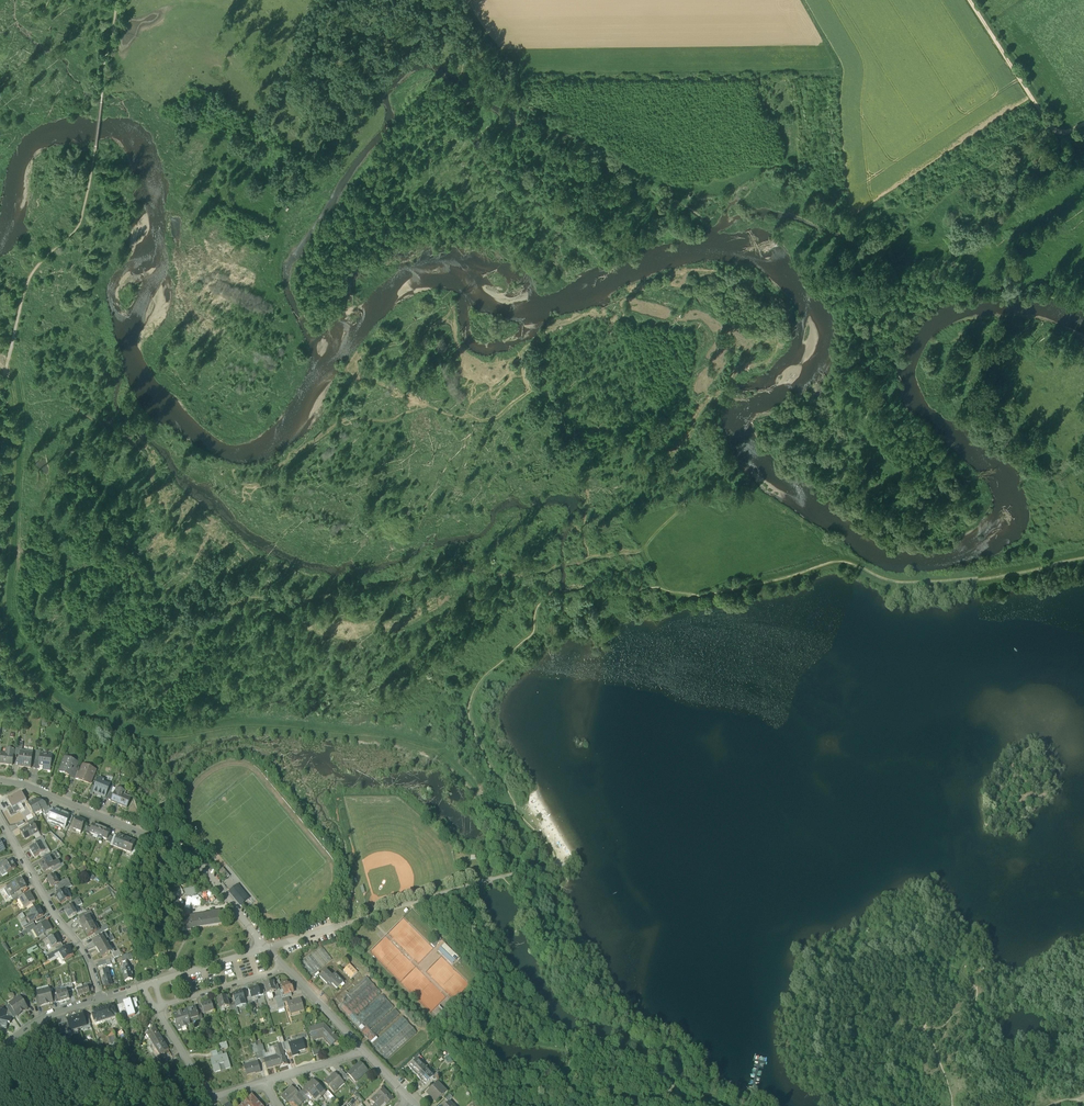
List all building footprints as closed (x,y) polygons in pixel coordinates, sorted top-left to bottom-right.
[(41,718),(40,725),(47,726),(48,719),(41,718)] [(1,754),(1,756),(0,763),(0,764),(12,766),(13,757),(14,750),(8,749),(7,755),(1,754)] [(22,751),(21,751),(20,755),(19,767),(31,768),(33,753),(32,753),(32,754),(26,753),(26,752),(22,751)] [(47,756),(41,755),(40,760),(39,766),(44,767),(44,770),(50,771),(52,758),(47,757),(47,756)] [(69,761),(65,760),(66,758),(65,758),(62,765),(62,766),(60,772),(65,774),(65,773),(69,775),(69,776),(75,778),(78,772),(79,770),(76,769),(78,763),(70,760),(69,761)] [(81,773),(79,779),(90,783),(96,770),(84,765),(81,773)] [(111,783),(99,778),(96,787),(93,793),(94,793),(105,797),(109,789),(110,785),(111,783)] [(130,799),(123,796),(125,791),(117,788),(114,794),(111,801),(111,802),(127,808),(130,799)] [(22,793),(7,801),(11,807),(15,813),(20,810),(18,807),(27,802),(22,793)] [(45,804),(35,800),(28,804),(34,814),(43,809),(47,807),(45,804)] [(70,816),(56,810),(54,814),(52,813),(50,814),(48,821),(65,828),(67,822),(70,816)] [(163,814),(159,823),(166,826),(169,817),(163,814)] [(29,826),(30,826),(38,821),(36,817),(27,822),(29,826)] [(85,822),(77,818),(73,828),(81,831),(85,822)] [(102,828),(93,825),(91,828),(90,833),(98,836),(102,828)] [(29,826),(20,831),(25,840),(34,834),(30,826),(29,826)] [(110,832),(102,828),(98,836),(107,840),(109,835),(110,832)] [(127,839),(118,835),(117,836),(113,846),(122,850),(127,839)] [(136,842),(127,839),(122,850),(127,852),(128,851),(132,852),(133,849),(136,842)] [(39,843),(44,852),(49,849),(44,840),(39,842),(39,843)] [(39,843),(30,849),(35,857),(40,854),(44,852),(39,843)] [(51,853),(49,849),(44,852),(40,854),(42,858),(47,855),(51,853)] [(47,855),(49,858),(50,857),(53,855),(56,860),(61,857),(57,850),(51,853),(47,855)] [(47,859),(50,865),(52,869),(61,864),(59,860),(53,863),(50,857),(49,858),(47,859)] [(44,861),(38,864),(44,874),(52,869),(50,865),(47,859),(44,861)] [(7,864),(3,866),(5,870),(0,873),(2,877),(7,874),(16,869),(11,861),(7,864)] [(52,869),(53,872),(65,866),(63,863),(61,864),(52,869)] [(54,875),(52,877),(52,875),(49,877),(49,878),(47,879),(52,887),(53,886),(54,888),(57,887),(58,886),(57,884),(59,883),(54,875)] [(58,886),(57,887),(59,889),(65,886),(71,883),(68,878),(59,883),(57,884),(58,886)] [(22,879),(7,888),(12,896),(17,893),(21,891),(27,887),(22,879)] [(110,883),(106,886),(113,896),(117,894),(110,883)] [(237,885),(230,891),(240,904),(248,897),(237,885)] [(60,889),(56,891),(58,894),(65,890),(66,889),(66,888),(65,886),(60,889)] [(168,892),(172,900),(177,898),(184,894),(180,886),(168,892)] [(58,894),(57,895),(59,898),(58,899),(61,904),(70,899),(65,890),(58,894)] [(19,900),(24,908),(35,902),(35,901),(30,894),(30,893),(25,896),(19,900)] [(72,905),(74,909),(82,904),(79,898),(70,902),(72,905)] [(181,919),(186,918),(177,898),(172,900),(181,919)] [(72,905),(64,910),(69,918),(77,914),(74,909),(72,905)] [(39,908),(30,913),(33,917),(28,919),(30,923),(33,922),(43,916),(39,908)] [(186,918),(181,919),(184,932),(191,931),(191,929),(222,924),(220,912),(213,913),(213,914),(186,918)] [(80,921),(80,922),(83,928),(92,923),(89,917),(86,918),(80,921)] [(37,928),(33,930),(38,938),(52,930),(47,921),(37,928)] [(35,925),(33,922),(30,923),(23,927),(24,927),(25,930),(35,925)] [(92,923),(83,928),(88,936),(95,933),(97,931),(95,927),(92,923)] [(100,929),(102,932),(111,927),(109,923),(100,928),(100,929)] [(28,933),(33,930),(37,928),(35,925),(25,930),(21,933),(18,935),(19,936),(22,935),(22,936),(28,932),(28,933)] [(56,935),(48,940),(53,949),(55,947),(61,944),(61,943),(56,935)] [(102,936),(93,941),(98,949),(107,944),(102,936)] [(431,943),(434,946),(441,939),(438,936),(431,943)] [(107,944),(98,949),(102,957),(111,952),(112,954),(115,952),(111,947),(109,948),(107,944)] [(458,957),(444,944),(438,950),(452,964),(458,957)] [(36,945),(26,951),(28,955),(38,949),(36,945)] [(332,959),(322,946),(311,955),(301,963),(311,976),(332,959)] [(60,952),(59,952),(62,957),(61,958),(63,961),(74,955),(69,947),(66,949),(60,952)] [(59,952),(60,952),(58,949),(57,950),(50,954),(46,956),(49,961),(55,957),(54,955),(59,952)] [(115,952),(112,954),(114,958),(122,956),(119,950),(115,952)] [(62,962),(63,961),(61,958),(62,957),(59,952),(54,955),(55,957),(49,961),(50,963),(59,958),(62,962)] [(127,960),(124,961),(120,962),(122,971),(129,969),(127,960)] [(357,972),(349,965),(343,971),(351,978),(357,972)] [(122,971),(125,982),(132,980),(129,969),(122,971)] [(330,981),(332,977),(326,970),(319,977),(327,984),(330,981)] [(79,989),(78,986),(88,983),(90,983),(89,979),(77,983),(75,973),(72,973),(74,982),(72,983),(73,986),(74,991),(76,990),(79,989)] [(343,983),(334,974),(332,977),(330,981),(337,989),(343,983)] [(105,977),(103,977),(104,980),(102,980),(104,986),(105,985),(106,987),(112,986),(110,975),(109,975),(105,977)] [(400,1014),(366,977),(342,999),(343,1000),(342,1001),(343,1002),(339,1006),(361,1030),(366,1026),(375,1036),(400,1014)] [(351,981),(345,987),(348,989),(353,983),(351,981)] [(273,982),(264,985),(267,994),(272,992),(276,991),(276,989),(278,988),(277,985),(275,986),(273,982)] [(287,982),(281,984),(284,993),(284,995),(291,993),(293,992),(292,988),(290,988),(289,985),(288,985),(287,982)] [(79,989),(76,990),(78,996),(89,993),(88,988),(88,987),(79,989)] [(258,987),(248,990),(250,997),(251,998),(252,1002),(257,1000),(256,997),(260,995),(258,987)] [(49,989),(43,991),(46,1004),(49,1003),(49,1004),(53,1003),(52,1002),(50,992),(49,989)] [(67,992),(66,990),(60,991),(56,993),(58,998),(68,994),(67,992)] [(43,991),(37,992),(38,995),(40,1005),(41,1006),(44,1005),(46,1004),(43,991)] [(243,991),(233,994),(235,1002),(236,1005),(241,1004),(240,1001),(244,1000),(245,1000),(245,998),(244,995),(243,991)] [(282,999),(281,995),(275,997),(278,1009),(285,1007),(283,1003),(282,999)] [(25,999),(23,996),(20,998),(26,1006),(28,1004),(25,999)] [(226,996),(217,999),(220,1009),(221,1011),(225,1010),(224,1008),(229,1006),(229,1005),(226,996)] [(20,998),(20,997),(15,1001),(22,1012),(22,1013),(28,1009),(26,1006),(20,998)] [(137,998),(130,1000),(123,1002),(123,1003),(127,1013),(128,1018),(135,1016),(133,1008),(138,1007),(136,1002),(138,1001),(137,998)] [(301,999),(287,1003),(291,1016),(300,1013),(299,1012),(304,1010),(301,999)] [(22,1012),(15,1001),(9,1004),(10,1005),(17,1016),(22,1013),(22,1012)] [(211,1002),(201,1004),(201,1005),(203,1009),(204,1013),(204,1012),(209,1011),(210,1012),(214,1011),(212,1007),(213,1007),(212,1005),(211,1002)] [(123,1003),(117,1005),(120,1015),(127,1013),(123,1003)] [(17,1016),(10,1005),(7,1006),(14,1017),(17,1016)] [(7,1006),(6,1012),(11,1020),(14,1017),(7,1006)] [(443,1010),(439,1006),(434,1012),(438,1015),(443,1010)] [(111,1007),(101,1010),(105,1022),(115,1019),(114,1016),(116,1016),(114,1009),(112,1009),(111,1007)] [(196,1008),(186,1011),(188,1018),(189,1020),(198,1018),(197,1014),(196,1008)] [(97,1024),(105,1022),(101,1010),(93,1012),(94,1015),(92,1015),(94,1022),(96,1022),(97,1024)] [(0,1012),(0,1026),(2,1026),(2,1027),(6,1028),(7,1024),(10,1024),(11,1020),(6,1012),(1,1011),(1,1012),(0,1012)] [(186,1011),(173,1014),(175,1021),(174,1023),(188,1018),(186,1011)] [(417,1032),(400,1014),(375,1036),(366,1026),(361,1030),(360,1031),(386,1060),(417,1032)] [(83,1015),(75,1017),(79,1029),(86,1026),(83,1017),(83,1015)] [(75,1017),(67,1020),(68,1022),(71,1031),(79,1029),(75,1017)] [(188,1018),(174,1023),(176,1024),(178,1030),(187,1027),(186,1026),(190,1025),(189,1020),(188,1018)] [(68,1022),(58,1025),(61,1034),(71,1031),(68,1022)] [(324,1024),(309,1029),(313,1041),(318,1039),(316,1035),(319,1034),(327,1043),(328,1042),(331,1045),(330,1046),(338,1039),(334,1035),(334,1034),(333,1034),(329,1030),(327,1032),(326,1031),(324,1024)] [(162,1039),(156,1029),(146,1035),(147,1035),(153,1044),(162,1039)] [(113,1031),(106,1033),(109,1044),(117,1041),(113,1031)] [(104,1046),(109,1044),(106,1033),(98,1036),(100,1044),(103,1042),(104,1046)] [(162,1039),(153,1044),(156,1050),(160,1055),(159,1056),(160,1056),(169,1050),(162,1039)] [(288,1044),(289,1048),(292,1056),(298,1055),(297,1052),(305,1049),(302,1039),(297,1041),(288,1044)] [(262,1051),(263,1054),(265,1053),(263,1044),(259,1045),(258,1042),(255,1043),(258,1052),(262,1051)] [(283,1051),(281,1044),(280,1044),(274,1046),(275,1050),(277,1056),(277,1055),(280,1065),(280,1066),(283,1065),(287,1064),(283,1051)] [(319,1048),(312,1050),(314,1056),(321,1054),(319,1048)] [(264,1058),(264,1059),(277,1056),(275,1050),(265,1053),(263,1054),(264,1058)] [(227,1054),(210,1059),(213,1070),(216,1069),(217,1072),(221,1071),(219,1065),(224,1063),(226,1070),(231,1068),(227,1054)] [(264,1059),(266,1069),(280,1065),(277,1055),(277,1056),(264,1059)] [(417,1060),(417,1059),(415,1061),(409,1067),(417,1076),(425,1068),(417,1060)] [(257,1062),(243,1066),(246,1075),(255,1072),(255,1073),(260,1072),(257,1062)] [(360,1062),(348,1074),(354,1080),(362,1072),(364,1074),(368,1071),(360,1062)] [(137,1070),(135,1076),(137,1076),(148,1075),(147,1070),(141,1069),(141,1067),(137,1067),(137,1070)] [(433,1077),(425,1068),(417,1076),(425,1084),(432,1078),(433,1077)] [(348,1077),(342,1071),(339,1074),(344,1079),(345,1080),(348,1077)] [(337,1076),(334,1074),(325,1083),(334,1092),(337,1088),(336,1087),(342,1082),(337,1076)] [(320,1087),(313,1080),(314,1081),(304,1089),(304,1088),(304,1089),(308,1093),(315,1101),(320,1096),(319,1095),(322,1092),(319,1089),(320,1087)] [(426,1093),(435,1103),(447,1092),(438,1082),(426,1093)] [(291,1086),(281,1096),(287,1103),(292,1099),(299,1105),(300,1105),(305,1101),(303,1098),(297,1093),(291,1086)] [(371,1100),(375,1104),(376,1105),(381,1105),(384,1103),(386,1105),(393,1099),(383,1089),(371,1100)] [(241,1105),(262,1105),(252,1095),(241,1105)]
